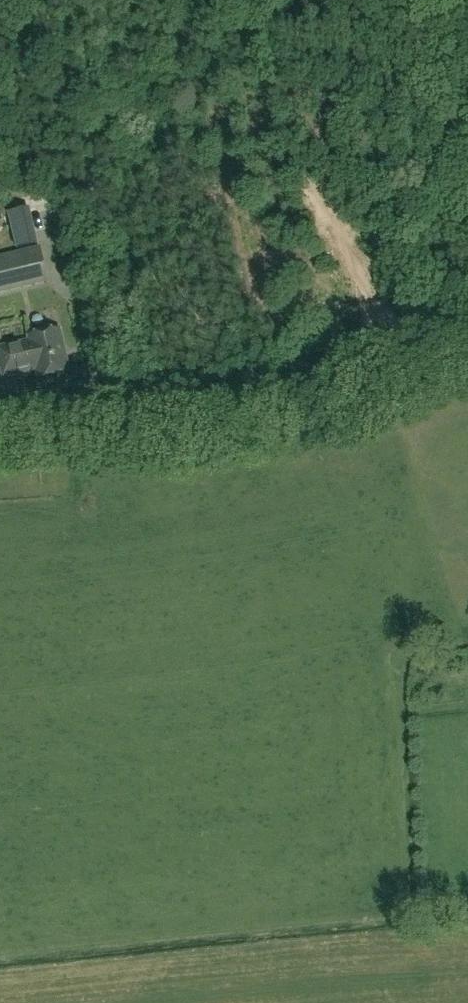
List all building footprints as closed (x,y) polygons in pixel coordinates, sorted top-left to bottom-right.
[(48,280),(40,248),(0,257),(0,291),(48,280)] [(30,336),(31,340),(37,369),(39,377),(69,370),(60,329),(30,336)] [(31,340),(0,348),(0,358),(4,377),(37,369),(31,340)]
